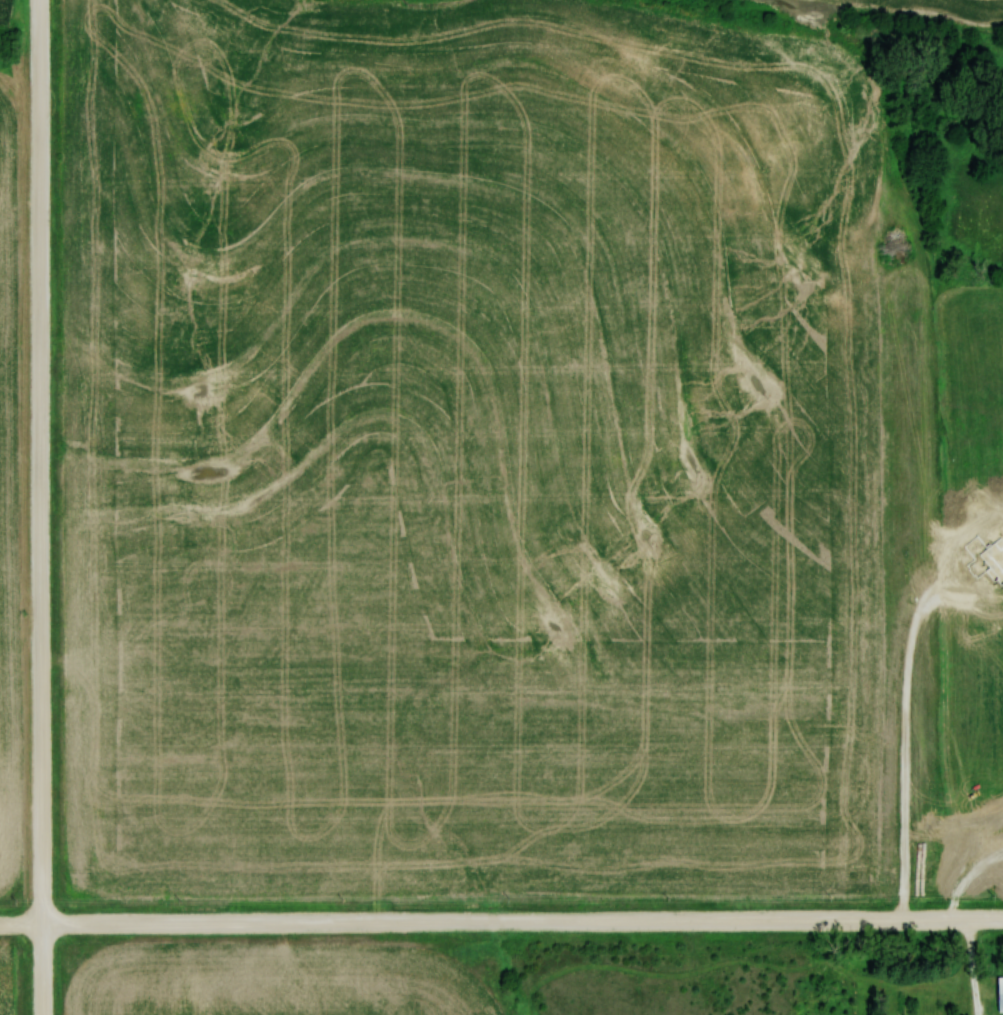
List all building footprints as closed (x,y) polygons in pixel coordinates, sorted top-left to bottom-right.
[(994,975),(994,1012),(1002,1012),(1002,975),(994,975)]
